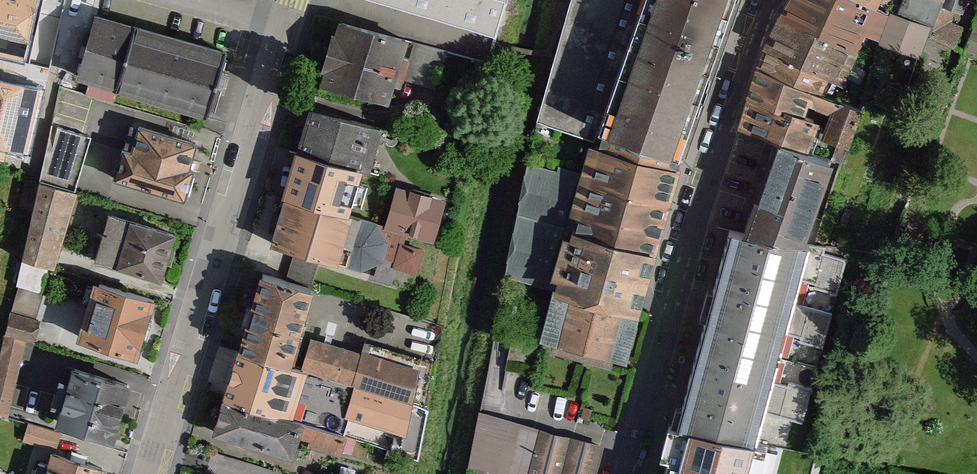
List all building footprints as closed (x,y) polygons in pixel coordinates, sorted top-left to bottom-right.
[(14,39),(25,0),(0,0),(0,35),(14,39)] [(393,7),(394,3),(463,22),(464,20),(494,28),(500,7),(506,9),(508,0),(368,0),(393,7)] [(649,0),(571,0),(554,58),(537,120),(595,140),(598,130),(649,0)] [(598,130),(595,140),(593,146),(676,170),(685,127),(712,52),(730,0),(649,0),(598,130)] [(885,16),(847,0),(793,0),(782,19),(846,48),(852,31),(878,42),(885,16)] [(885,16),(878,42),(919,56),(927,35),(941,0),(847,0),(885,16)] [(927,35),(954,48),(962,26),(951,21),(956,10),(962,12),(967,0),(941,0),(927,35)] [(104,15),(96,13),(95,16),(91,29),(87,43),(76,78),(203,115),(223,49),(211,46),(200,42),(188,39),(178,36),(167,33),(156,30),(144,27),(133,24),(122,20),(113,18),(104,15)] [(851,50),(846,48),(782,19),(772,42),(843,76),(851,50)] [(322,64),(326,65),(321,82),(388,101),(396,74),(401,56),(406,39),(340,20),(336,34),(331,33),(322,64)] [(407,57),(401,56),(396,74),(401,76),(400,79),(435,89),(446,51),(412,41),(407,57)] [(772,42),(762,66),(820,90),(835,96),(843,76),(772,42)] [(749,97),(809,118),(817,98),(820,90),(762,66),(749,97)] [(0,70),(0,117),(19,123),(32,79),(0,70)] [(835,96),(820,90),(817,98),(838,106),(841,99),(835,96)] [(809,118),(749,97),(738,127),(740,129),(766,138),(774,141),(806,151),(820,123),(809,118)] [(858,104),(841,99),(838,106),(831,129),(840,132),(847,135),(858,104)] [(379,128),(310,108),(298,149),(360,167),(367,170),(379,128)] [(123,148),(114,178),(184,199),(192,169),(188,168),(196,143),(139,126),(131,151),(123,148)] [(39,181),(69,189),(74,190),(91,137),(57,127),(53,146),(47,145),(39,181)] [(842,152),(847,135),(840,132),(834,149),(842,152)] [(774,141),(742,233),(803,249),(831,161),(806,151),(774,141)] [(593,146),(589,145),(580,173),(566,255),(648,278),(680,171),(676,170),(593,146)] [(360,167),(298,149),(284,195),(347,213),(360,167)] [(527,163),(510,240),(566,255),(580,173),(558,165),(557,171),(527,163)] [(69,189),(39,181),(21,259),(46,266),(69,189)] [(444,200),(396,186),(385,225),(405,231),(433,239),(444,200)] [(347,213),(284,195),(270,243),(359,269),(378,259),(373,277),(391,282),(395,266),(416,272),(422,250),(401,243),(405,231),(385,225),(347,213)] [(173,234),(111,215),(98,259),(159,278),(173,234)] [(681,421),(753,440),(761,410),(802,420),(810,388),(769,378),(780,335),(821,346),(830,313),(789,303),(794,281),(835,292),(844,260),(803,249),(742,233),(731,230),(681,421)] [(553,291),(566,255),(510,240),(504,277),(553,291)] [(648,278),(566,255),(553,291),(638,317),(648,278)] [(258,272),(236,352),(288,366),(317,263),(293,256),(287,280),(258,272)] [(47,268),(23,261),(17,284),(40,291),(47,268)] [(153,299),(99,283),(83,339),(136,355),(153,299)] [(638,317),(553,291),(540,340),(547,342),(627,363),(638,317)] [(38,321),(10,313),(4,333),(33,341),(38,321)] [(5,336),(0,359),(0,413),(5,415),(23,340),(5,336)] [(361,352),(309,338),(300,369),(424,407),(433,363),(364,342),(361,352)] [(236,352),(223,399),(287,417),(300,369),(288,366),(236,352)] [(74,369),(59,422),(112,437),(128,384),(74,369)] [(429,408),(424,407),(300,369),(287,417),(346,433),(350,417),(403,436),(398,453),(418,460),(429,408)] [(223,399),(214,432),(292,454),(298,434),(310,438),(309,444),(340,452),(346,433),(287,417),(223,399)] [(479,412),(467,467),(471,468),(498,473),(594,473),(601,445),(572,437),(498,416),(479,412)] [(766,443),(753,440),(681,421),(679,427),(669,424),(661,453),(667,455),(662,473),(758,473),(766,443)] [(58,434),(29,425),(25,439),(54,448),(58,434)] [(102,468),(52,453),(48,464),(39,462),(35,473),(100,473),(102,468)]
